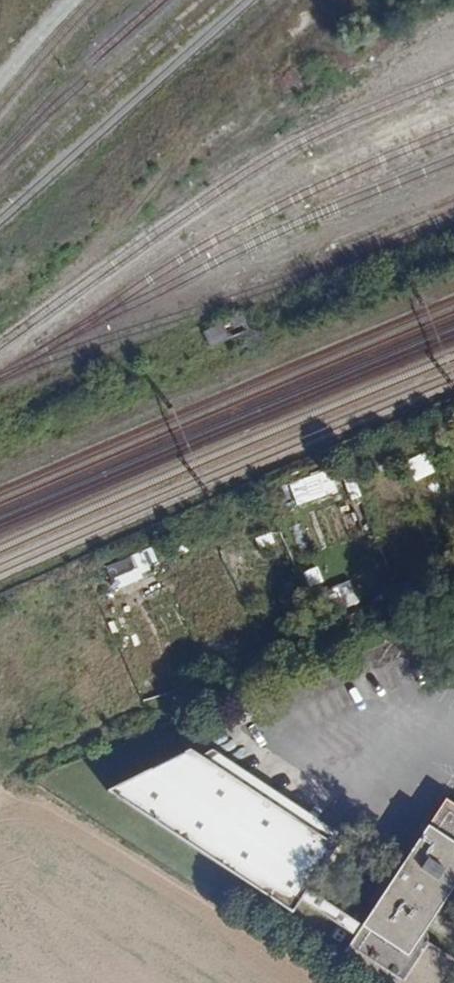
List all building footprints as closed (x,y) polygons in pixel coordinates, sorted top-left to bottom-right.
[(134,554),(139,568),(154,562),(149,548),(134,554)] [(134,570),(129,558),(106,567),(111,580),(134,570)] [(206,754),(195,749),(107,791),(286,914),(331,847),(325,843),(296,822),(284,799),(272,804),(261,783),(249,787),(240,767),(227,772),(217,750),(206,754)] [(227,772),(240,767),(217,750),(227,772)] [(249,787),(261,783),(240,767),(249,787)] [(284,799),(261,783),(272,804),(284,799)] [(332,833),(284,799),(296,822),(325,843),(332,833)] [(447,968),(449,961),(412,936),(420,923),(424,923),(430,913),(429,908),(452,873),(453,874),(453,809),(442,801),(340,955),(383,982),(442,982),(447,968)] [(296,901),(351,939),(357,929),(302,891),(296,901)] [(449,961),(447,968),(442,982),(443,982),(449,973),(452,968),(451,963),(449,961)]
